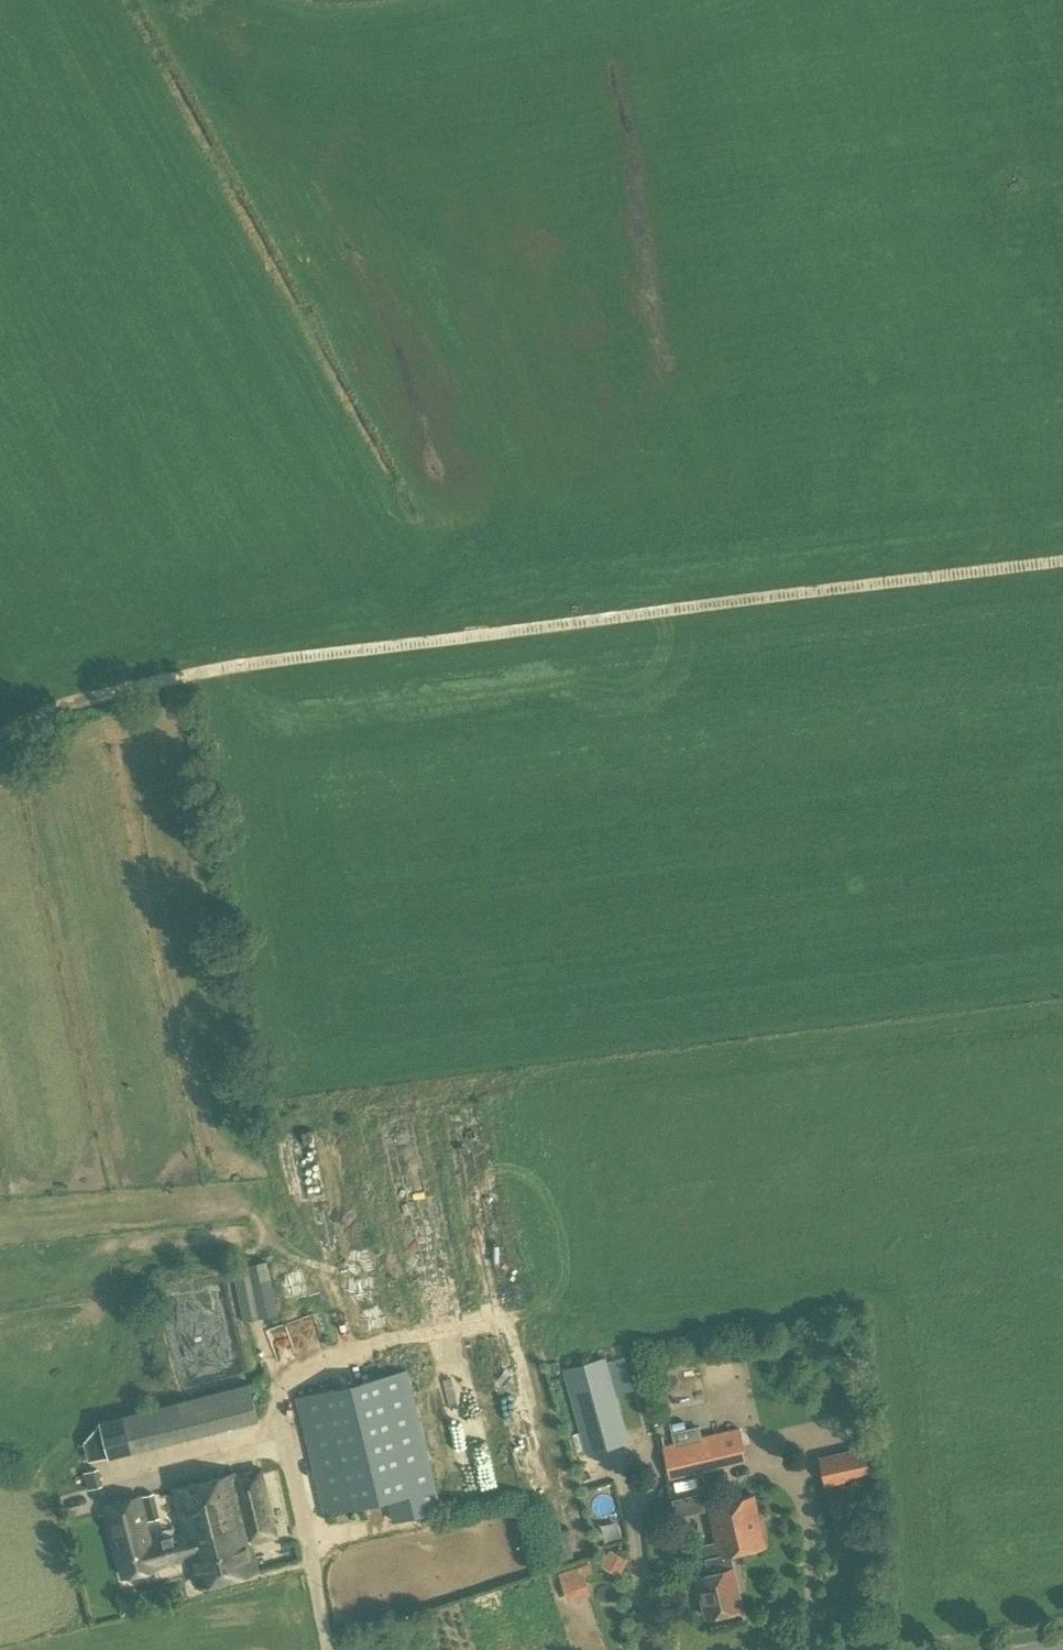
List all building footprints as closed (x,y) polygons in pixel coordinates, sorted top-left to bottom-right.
[(278,1314),(267,1261),(233,1268),(243,1321),(278,1314)] [(587,1451),(629,1439),(608,1363),(565,1375),(587,1451)] [(441,1508),(407,1371),(298,1398),(326,1513),(389,1498),(394,1520),(441,1508)] [(133,1452),(259,1420),(250,1383),(124,1414),(133,1452)] [(109,1457),(133,1452),(124,1414),(100,1420),(109,1457)] [(672,1432),(674,1442),(662,1445),(670,1478),(747,1460),(739,1426),(701,1435),(699,1426),(672,1432)] [(826,1482),(870,1473),(864,1447),(821,1457),(826,1482)] [(103,1485),(99,1468),(84,1472),(88,1489),(103,1485)] [(176,1535),(182,1560),(193,1557),(199,1585),(259,1571),(252,1540),(278,1534),(262,1468),(176,1489),(186,1532),(176,1535)] [(154,1492),(108,1504),(124,1573),(182,1560),(176,1535),(151,1541),(146,1520),(160,1517),(154,1492)] [(754,1494),(710,1504),(718,1540),(697,1545),(700,1559),(708,1557),(711,1570),(698,1573),(707,1614),(743,1606),(731,1552),(766,1544),(754,1494)] [(565,1526),(556,1527),(559,1553),(569,1552),(565,1526)] [(568,1602),(591,1595),(581,1565),(559,1573),(568,1602)]
